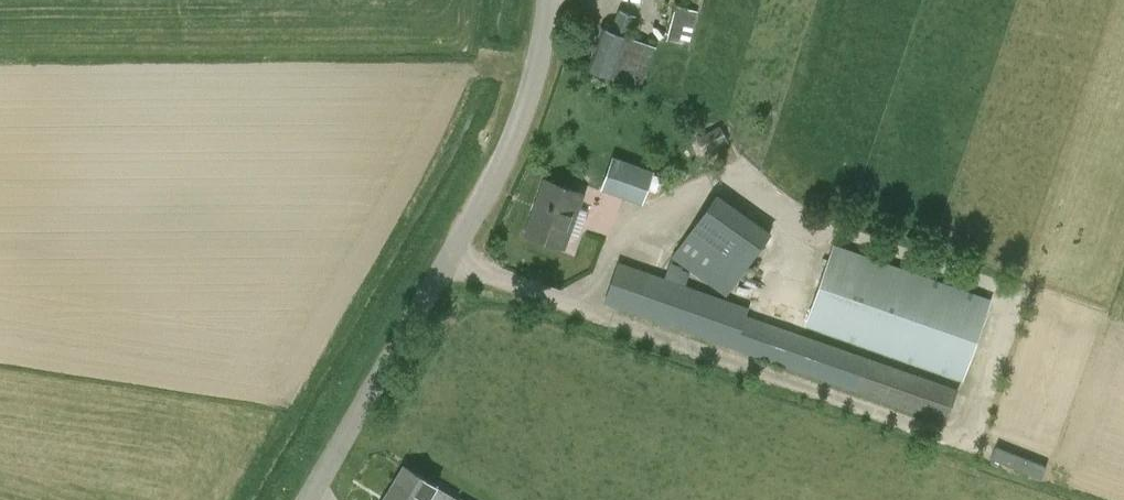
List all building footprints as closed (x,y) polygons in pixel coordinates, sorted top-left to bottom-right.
[(666,39),(686,44),(689,45),(698,10),(675,5),(666,39)] [(619,9),(611,31),(600,27),(586,67),(640,88),(655,47),(629,38),(637,16),(619,9)] [(720,125),(697,137),(706,154),(729,142),(720,125)] [(600,188),(643,203),(654,170),(612,155),(600,188)] [(588,210),(578,206),(582,193),(544,180),(525,233),(563,247),(568,234),(578,238),(588,210)] [(749,306),(686,284),(690,269),(727,295),(772,232),(717,192),(672,256),(661,248),(637,240),(634,248),(629,246),(621,262),(618,261),(603,302),(734,348),(749,306)] [(963,379),(991,299),(833,243),(804,325),(963,379)] [(958,389),(759,320),(748,353),(946,422),(958,389)] [(434,484),(404,466),(384,499),(425,499),(434,484)]
